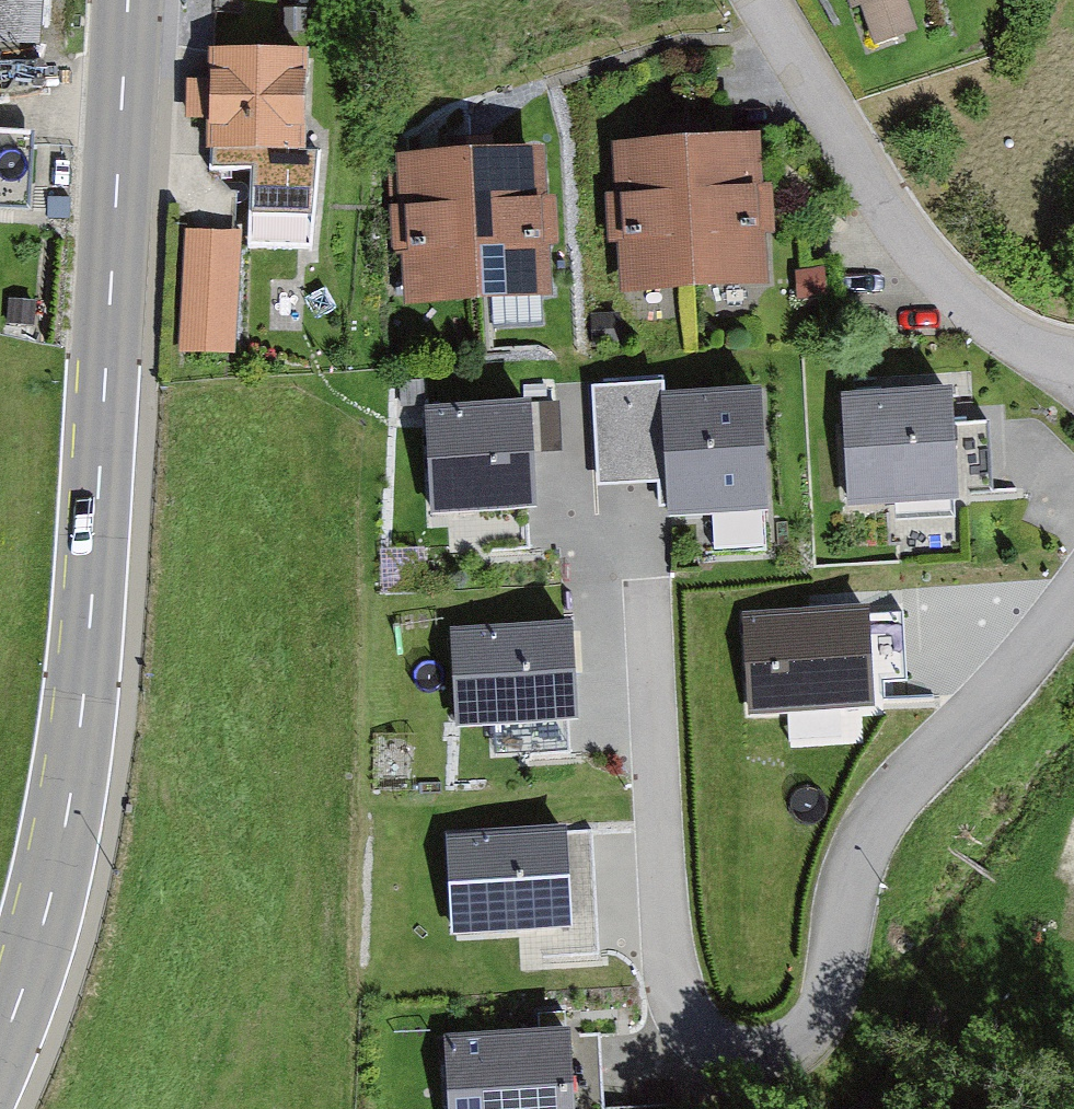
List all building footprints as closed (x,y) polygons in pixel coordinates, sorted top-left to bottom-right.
[(42,44),(44,0),(0,0),(0,41),(42,44)] [(851,7),(862,3),(875,40),(914,27),(905,0),(848,0),(851,7)] [(306,7),(284,7),(284,29),(305,29),(306,7)] [(298,149),(302,53),(214,50),(213,78),(187,77),(186,117),(211,118),(209,170),(249,171),(246,245),(317,247),(321,150),(298,149)] [(0,129),(0,203),(27,204),(29,130),(0,129)] [(762,181),(759,130),(685,135),(693,282),(769,278),(766,232),(778,231),(775,180),(762,181)] [(693,282),(685,135),(613,139),(616,190),(606,191),(609,240),(621,239),(624,286),(693,282)] [(551,195),(548,141),(470,146),(479,294),(555,290),(553,242),(559,242),(556,195),(551,195)] [(479,294),(470,146),(395,150),(403,298),(479,294)] [(240,230),(186,228),(184,343),(233,343),(240,230)] [(34,300),(6,299),(5,323),(33,324),(34,300)] [(621,312),(591,312),(592,343),(621,342),(621,312)] [(667,479),(662,392),(661,380),(591,385),(597,484),(632,481),(667,479)] [(770,501),(764,386),(662,392),(667,479),(669,506),(770,501)] [(951,386),(841,391),(847,502),(990,495),(987,421),(953,423),(951,386)] [(530,399),(427,403),(431,510),(450,509),(528,506),(534,506),(530,399)] [(559,402),(537,403),(540,452),(562,450),(559,402)] [(529,547),(528,506),(450,509),(451,550),(529,547)] [(868,606),(743,614),(749,713),(874,706),(872,679),(907,676),(905,642),(903,610),(869,612),(868,606)] [(571,621),(452,628),(458,726),(494,723),(568,719),(577,718),(571,621)] [(568,719),(494,723),(495,754),(570,750),(568,719)] [(564,827),(445,834),(450,935),(522,931),(569,928),(564,833),(564,827)] [(569,928),(522,931),(524,958),(600,953),(592,831),(564,833),(569,928)] [(447,1034),(451,1108),(603,1108),(601,1067),(599,1034),(569,1035),(569,1028),(447,1034)]
